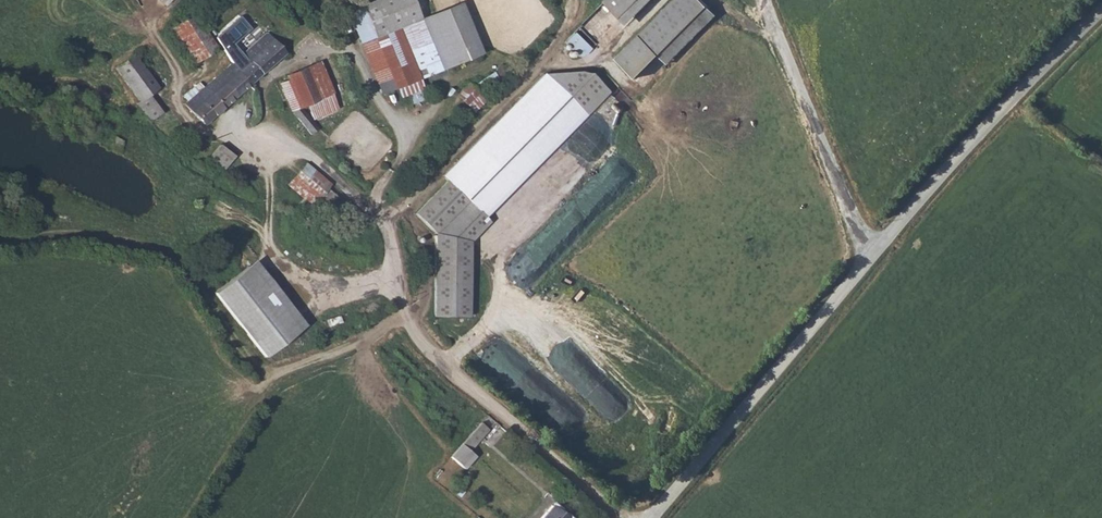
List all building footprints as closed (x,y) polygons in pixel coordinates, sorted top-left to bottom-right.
[(381,93),(395,87),(398,95),(421,87),(417,78),(480,54),(460,1),(418,17),(411,0),(404,0),(365,15),(373,38),(360,42),(381,93)] [(603,2),(626,25),(651,0),(604,0),(603,2)] [(638,68),(657,48),(667,58),(716,8),(707,0),(672,0),(621,51),(638,68)] [(194,12),(171,26),(193,62),(216,48),(194,12)] [(244,85),(266,67),(283,52),(264,30),(228,61),(234,68),(232,70),(244,85)] [(577,31),(568,40),(583,55),(592,47),(577,31)] [(119,50),(116,52),(140,103),(154,97),(148,85),(159,79),(141,42),(120,51),(119,50)] [(633,73),(638,68),(621,51),(616,56),(633,73)] [(217,107),(244,85),(232,70),(234,68),(228,61),(199,85),(217,107)] [(303,106),(311,117),(337,105),(314,61),(303,66),(319,97),(303,106)] [(285,104),(291,112),(303,106),(319,97),(303,66),(285,76),(287,81),(276,86),(285,104)] [(547,73),(444,175),(449,180),(416,213),(436,234),(435,316),(467,317),(469,241),(490,221),(480,211),(606,86),(595,75),(583,70),(547,73)] [(456,96),(476,112),(488,99),(468,82),(456,96)] [(200,122),(217,107),(199,85),(181,100),(200,122)] [(291,112),(310,137),(319,130),(311,117),(303,106),(291,112)] [(219,146),(209,157),(220,167),(230,155),(219,146)] [(325,209),(335,197),(327,190),(331,184),(303,162),(285,183),(312,206),(317,202),(325,209)] [(339,229),(334,226),(332,232),(336,237),(342,235),(339,229)] [(271,352),(303,325),(251,262),(219,288),(271,352)] [(491,428),(484,421),(464,442),(453,454),(467,466),(477,455),(472,449),(491,428)] [(554,505),(543,517),(571,517),(554,505)]
